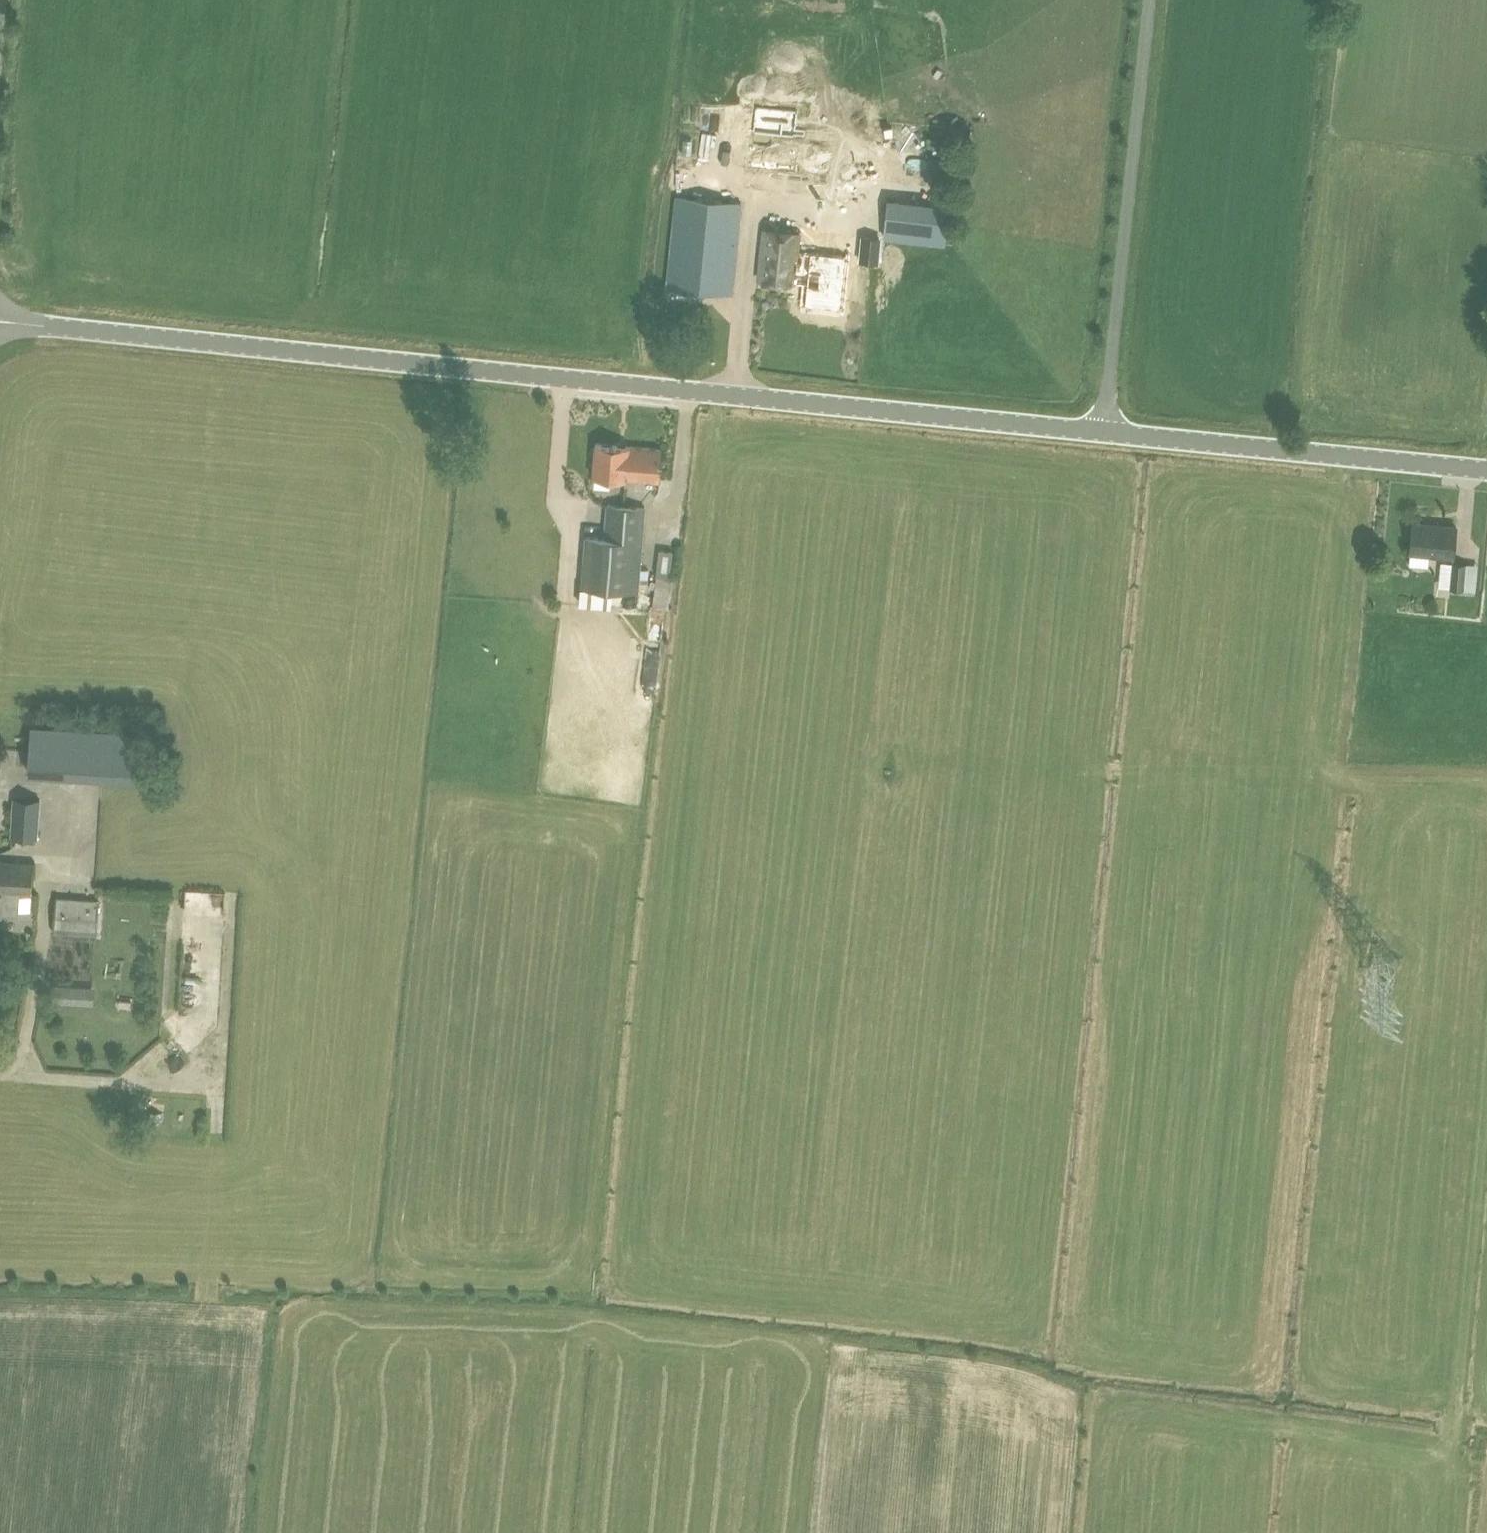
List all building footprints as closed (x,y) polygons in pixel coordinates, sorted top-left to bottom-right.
[(758,82),(750,164),(791,168),(799,86),(758,82)] [(676,196),(667,287),(732,293),(741,202),(676,196)] [(949,205),(889,199),(884,239),(944,245),(949,205)] [(764,229),(759,279),(794,283),(794,282),(806,283),(804,303),(840,307),(845,254),(810,251),(810,252),(798,251),(799,233),(764,229)] [(879,238),(863,236),(861,260),(876,262),(879,238)] [(783,288),(784,300),(800,299),(799,287),(783,288)] [(596,444),(593,476),(659,481),(662,449),(596,444)] [(581,588),(640,591),(643,540),(646,507),(606,503),(604,537),(585,535),(581,588)] [(1410,553),(1454,557),(1456,527),(1413,523),(1410,553)] [(1451,588),(1475,590),(1476,582),(1464,581),(1466,564),(1453,563),(1451,588)] [(28,774),(64,776),(67,727),(31,725),(28,774)] [(137,731),(67,727),(64,776),(134,780),(137,731)] [(40,798),(15,797),(14,810),(12,836),(38,837),(40,798)] [(74,805),(73,821),(88,822),(89,806),(74,805)] [(3,916),(3,913),(19,914),(21,892),(33,893),(35,863),(35,862),(0,860),(0,916),(3,916)] [(100,899),(58,897),(56,932),(98,934),(100,899)] [(183,946),(183,970),(211,969),(210,945),(183,946)] [(49,983),(48,1000),(93,1003),(94,986),(49,983)]
